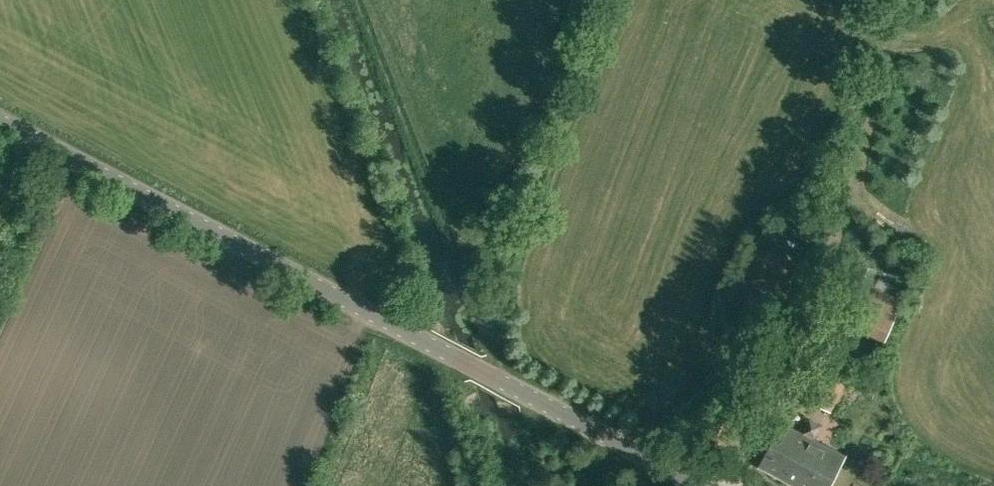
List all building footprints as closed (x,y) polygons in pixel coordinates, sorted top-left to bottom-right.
[(773,325),(800,262),(760,245),(734,309),(773,325)] [(868,291),(877,269),(862,263),(854,286),(868,291)] [(879,275),(872,289),(871,293),(864,291),(849,326),(886,342),(901,306),(900,306),(901,298),(886,290),(891,279),(879,275)] [(847,384),(850,375),(812,355),(794,392),(832,412),(847,383),(847,384)] [(782,423),(760,466),(798,485),(830,485),(846,456),(782,423)]
